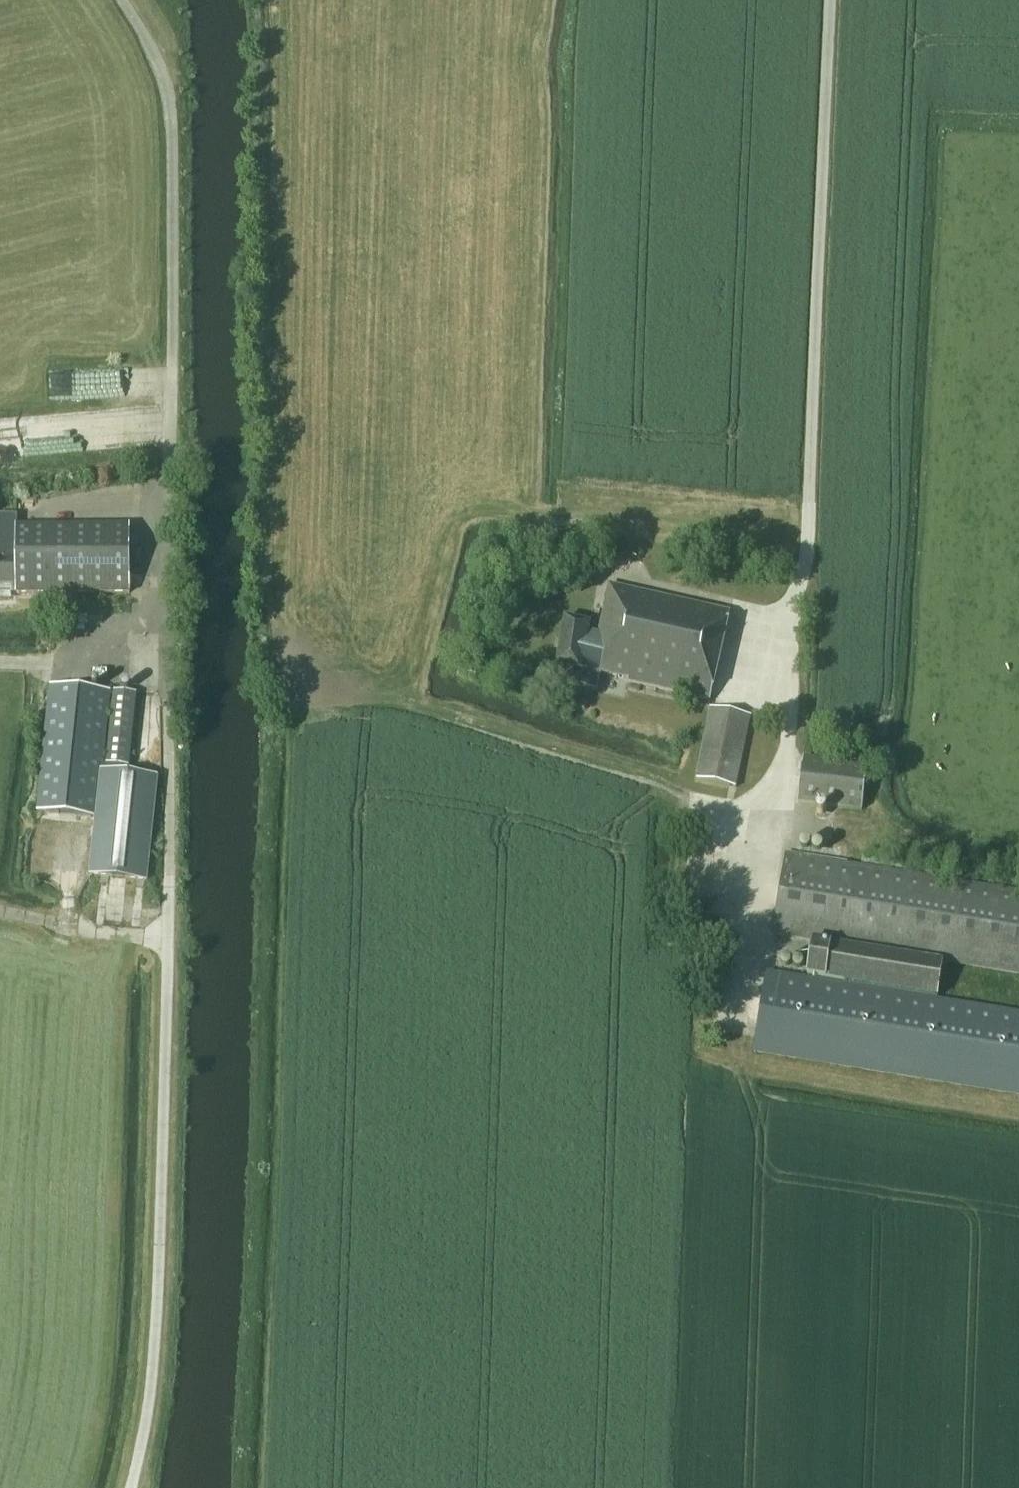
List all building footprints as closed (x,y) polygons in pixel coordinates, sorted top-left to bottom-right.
[(15,586),(15,590),(131,589),(131,520),(16,521),(16,510),(0,510),(0,586),(15,586)] [(565,617),(556,667),(573,671),(570,686),(596,691),(600,673),(629,679),(628,683),(710,702),(730,613),(610,585),(599,633),(589,631),(591,623),(565,617)] [(138,694),(49,685),(36,812),(98,818),(104,765),(123,767),(130,768),(138,694)] [(695,780),(736,788),(751,716),(710,707),(695,780)] [(802,764),(797,804),(862,812),(867,772),(802,764)] [(91,878),(147,884),(158,778),(122,774),(123,767),(104,765),(98,818),(91,878)] [(812,940),(806,978),(768,971),(754,1053),(1018,1096),(1018,1013),(938,999),(944,962),(1018,974),(1018,892),(787,854),(774,934),(812,940)]
